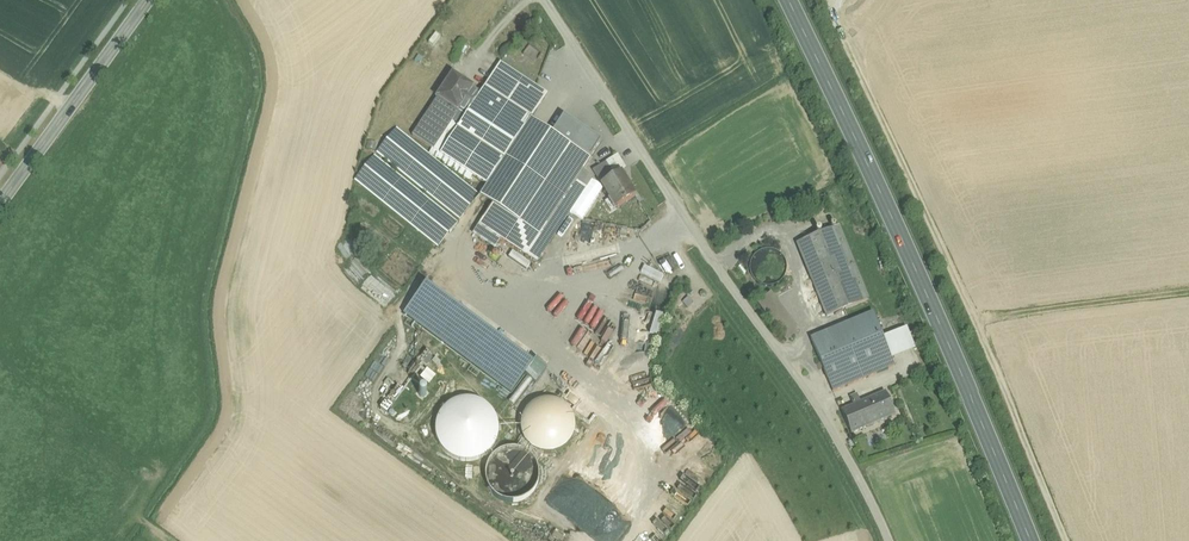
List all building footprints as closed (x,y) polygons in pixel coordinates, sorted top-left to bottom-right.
[(530,45),(523,54),(534,63),(541,54),(530,45)] [(547,94),(500,63),(480,93),(465,117),(458,112),(433,150),(472,176),(487,185),(480,196),(493,205),(479,225),(500,238),(526,255),(576,180),(590,158),(531,119),(547,94)] [(480,93),(452,75),(437,98),(458,112),(465,117),(480,93)] [(458,112),(437,98),(412,136),(432,149),(433,150),(458,112)] [(479,195),(397,128),(377,153),(460,220),(479,195)] [(433,150),(432,149),(429,153),(470,180),(472,176),(433,150)] [(618,155),(606,162),(615,176),(620,173),(627,169),(618,155)] [(457,223),(374,156),(355,181),(438,247),(457,223)] [(606,162),(593,170),(602,184),(615,176),(606,162)] [(602,184),(601,185),(616,208),(635,197),(620,173),(615,176),(602,184)] [(576,180),(526,255),(537,262),(586,187),(576,180)] [(500,238),(479,225),(471,237),(492,251),(500,238)] [(839,227),(797,244),(827,316),(868,299),(839,227)] [(785,274),(787,267),(785,260),(781,254),(775,250),(768,249),(761,250),(755,255),(751,261),(750,268),(751,275),(755,280),(761,284),(769,286),(776,284),(781,280),(785,274)] [(671,294),(673,287),(652,280),(650,287),(671,294)] [(431,286),(408,316),(515,397),(538,368),(431,286)] [(873,312),(810,339),(833,392),(894,366),(890,356),(885,342),(873,312)] [(844,317),(831,320),(833,326),(846,323),(844,317)] [(909,332),(885,342),(890,356),(916,346),(909,332)] [(425,369),(421,380),(431,384),(436,373),(425,369)] [(885,392),(861,403),(858,396),(855,396),(855,395),(850,397),(854,406),(841,411),(851,434),(895,415),(885,392)] [(454,461),(466,466),(479,465),(490,459),(499,449),(502,436),(500,423),(494,413),(485,405),(473,402),(461,403),(450,408),(442,418),(438,429),(439,442),(444,453),(454,461)] [(539,452),(548,455),(559,455),(569,451),(576,443),(580,433),(579,423),(575,413),(567,406),(557,403),(546,404),(537,408),(530,417),(527,427),(528,436),(532,445),(539,452)] [(489,468),(489,481),(492,490),(498,498),(506,503),(515,505),(525,504),(534,500),(541,493),(546,484),(547,471),(542,459),(532,450),(519,446),(506,449),(495,457),(489,468)]
